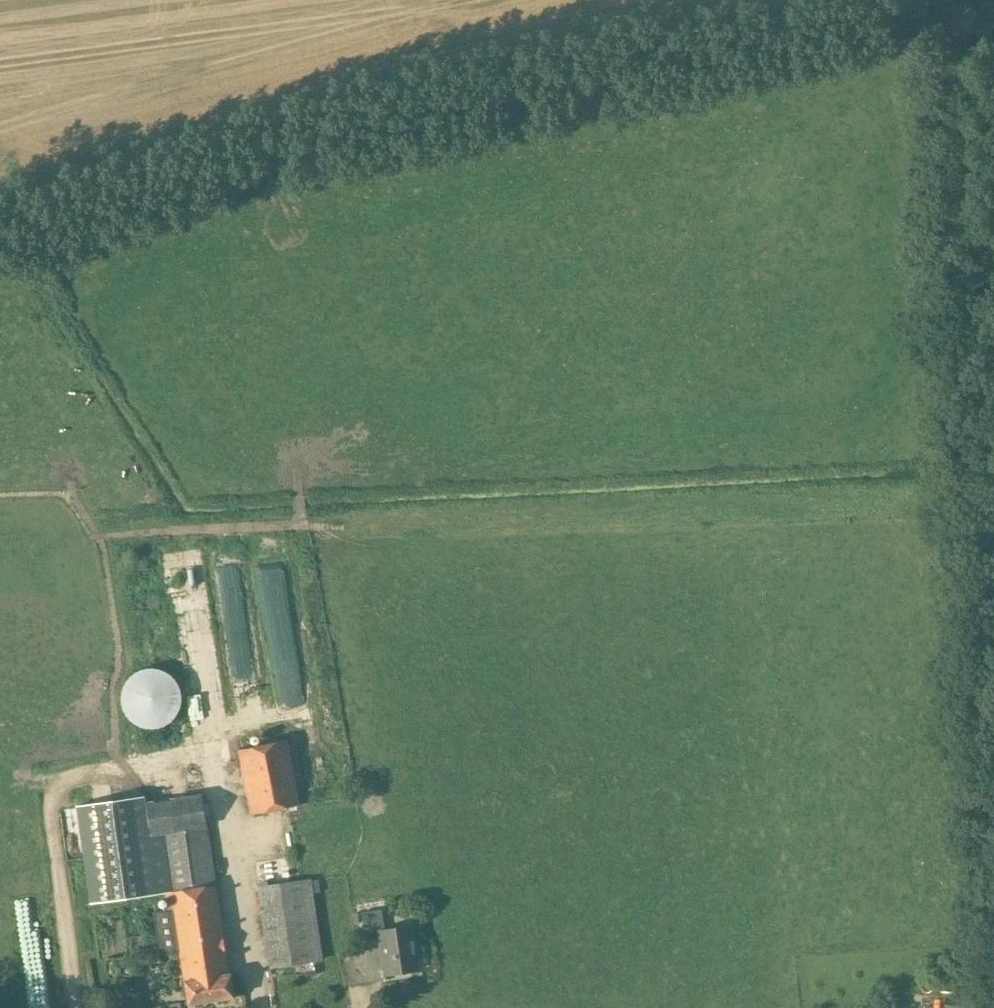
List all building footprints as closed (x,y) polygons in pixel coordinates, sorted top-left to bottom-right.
[(128,724),(176,722),(174,667),(126,669),(128,724)] [(237,750),(249,815),(300,805),(288,739),(237,750)] [(160,954),(180,952),(185,981),(188,1005),(234,998),(230,973),(229,973),(216,885),(217,885),(208,828),(202,794),(145,802),(144,797),(76,807),(90,905),(166,893),(168,908),(154,910),(160,954)] [(270,968),(323,961),(311,878),(257,885),(270,968)] [(385,974),(391,973),(418,969),(411,925),(384,929),(381,909),(361,912),(365,940),(379,938),(385,974)] [(944,1007),(968,1007),(969,998),(961,998),(945,996),(944,1007)]
